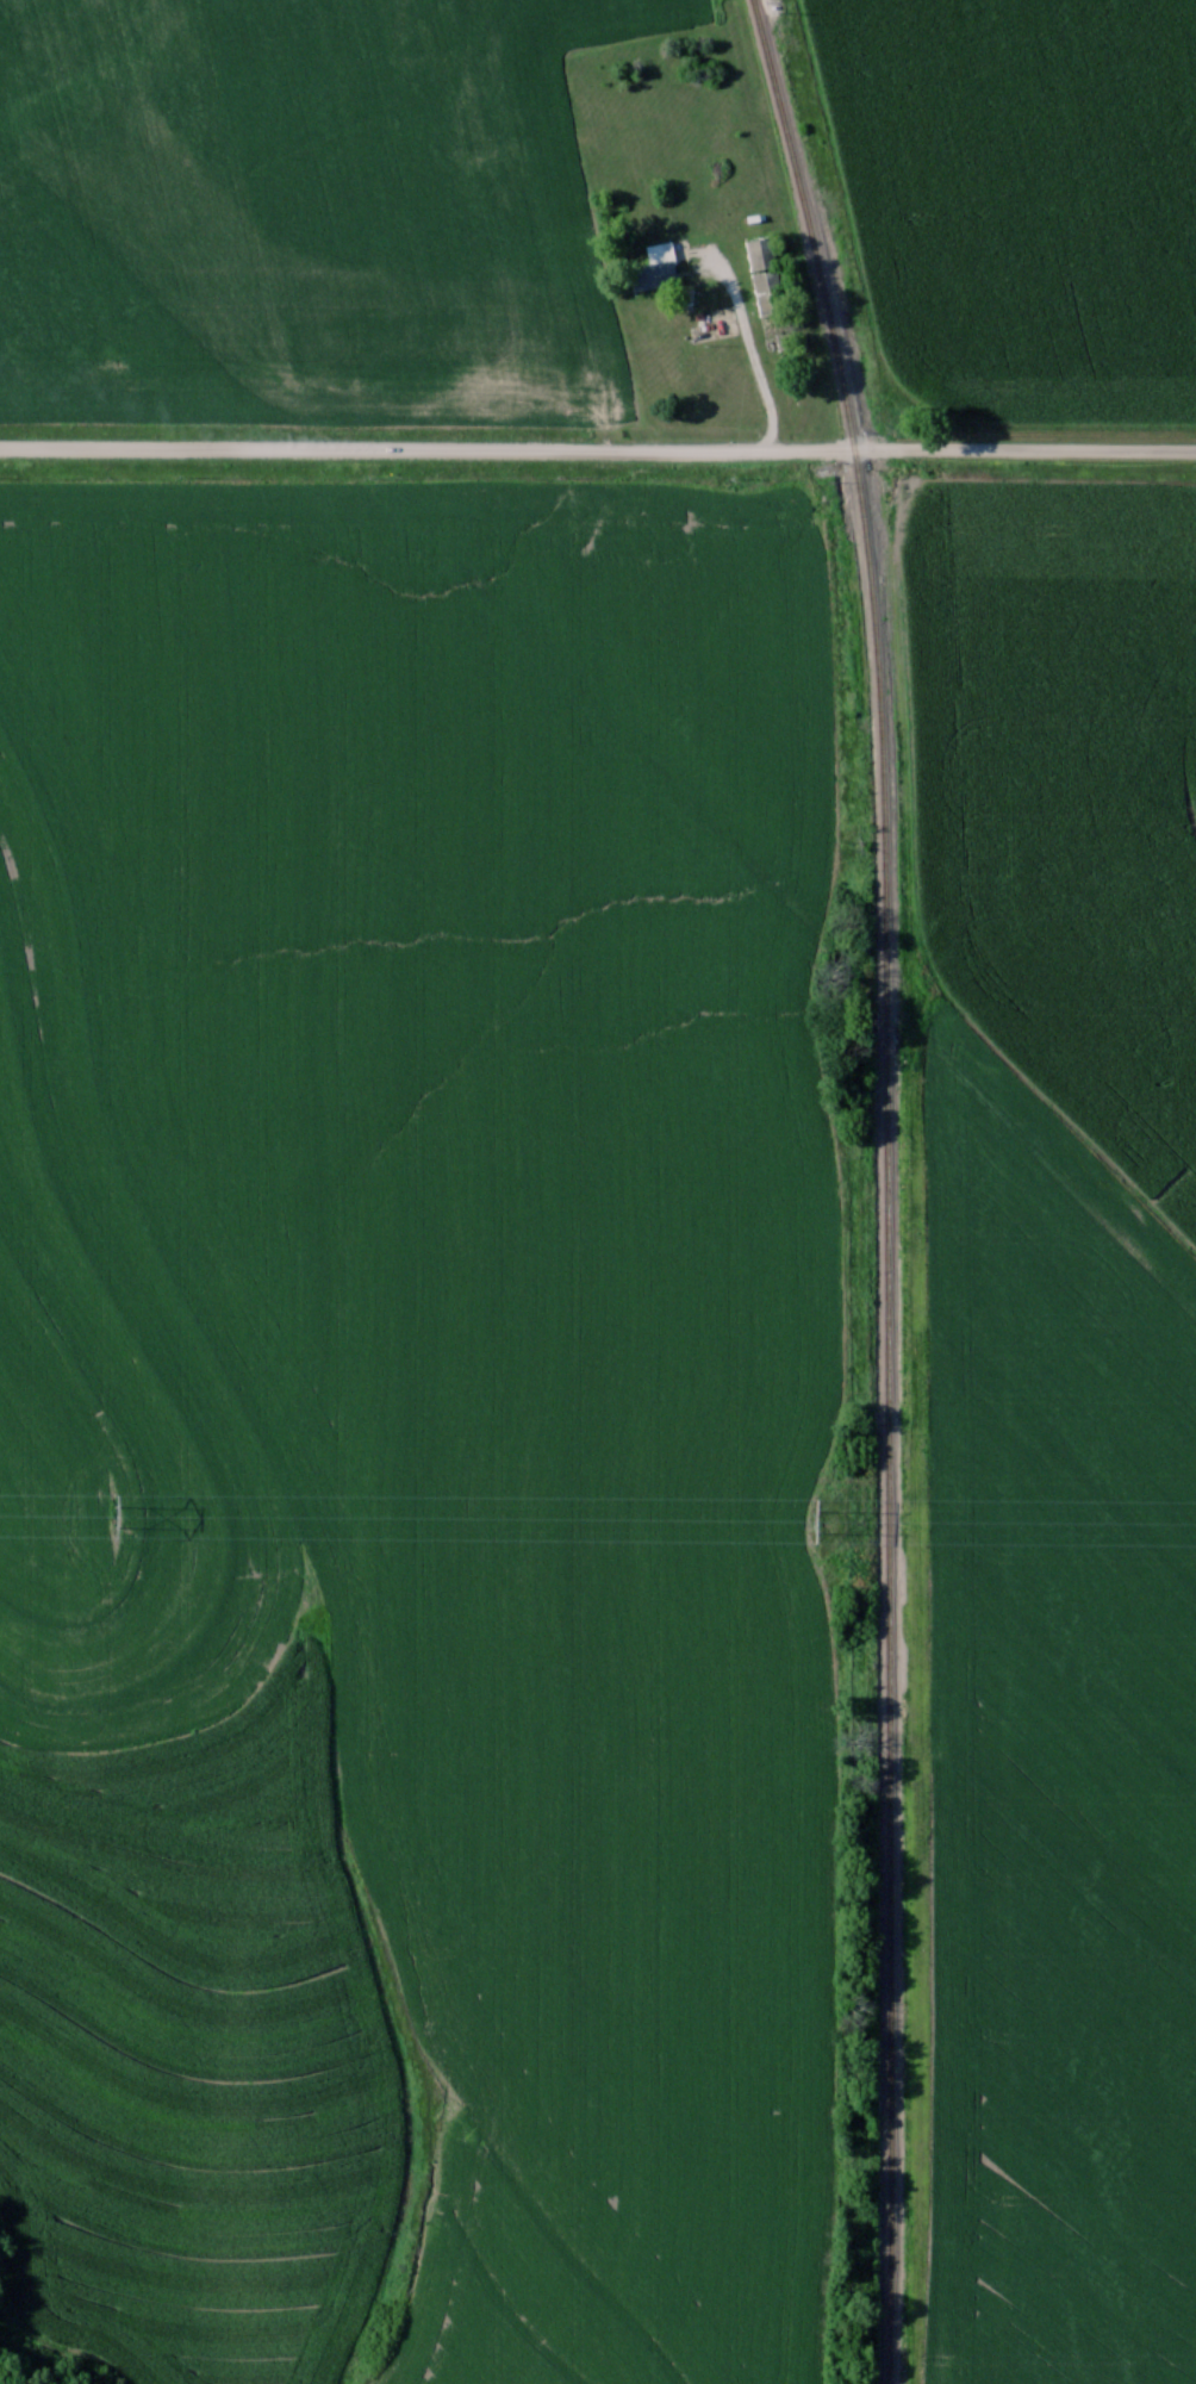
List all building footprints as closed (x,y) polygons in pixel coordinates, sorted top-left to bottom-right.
[(781,265),(776,235),(745,239),(756,314),(780,310),(774,266),(781,265)] [(673,238),(645,244),(648,263),(629,266),(633,289),(681,280),(673,238)]
